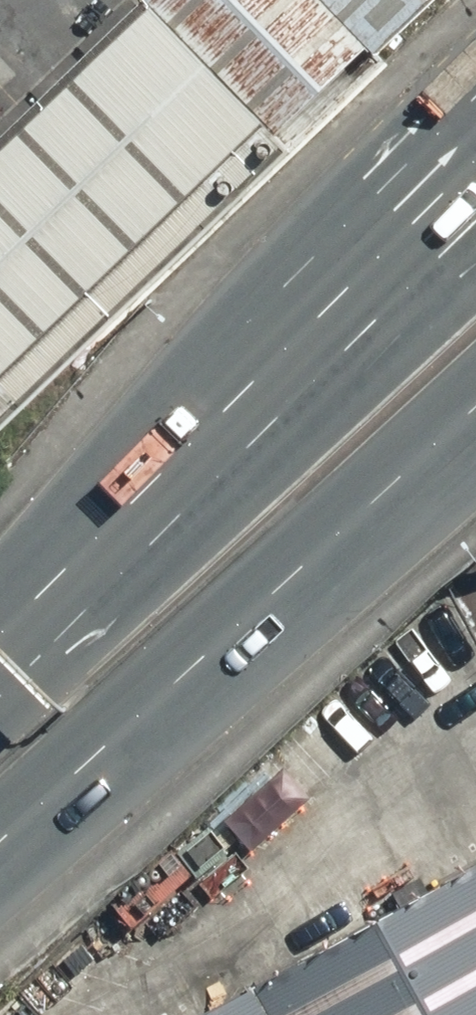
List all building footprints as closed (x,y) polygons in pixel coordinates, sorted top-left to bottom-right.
[(396,0),(152,0),(0,147),(0,364),(396,0)] [(246,987),(261,1014),(475,1014),(475,864),(246,987)] [(246,987),(194,1014),(261,1014),(246,987)]
